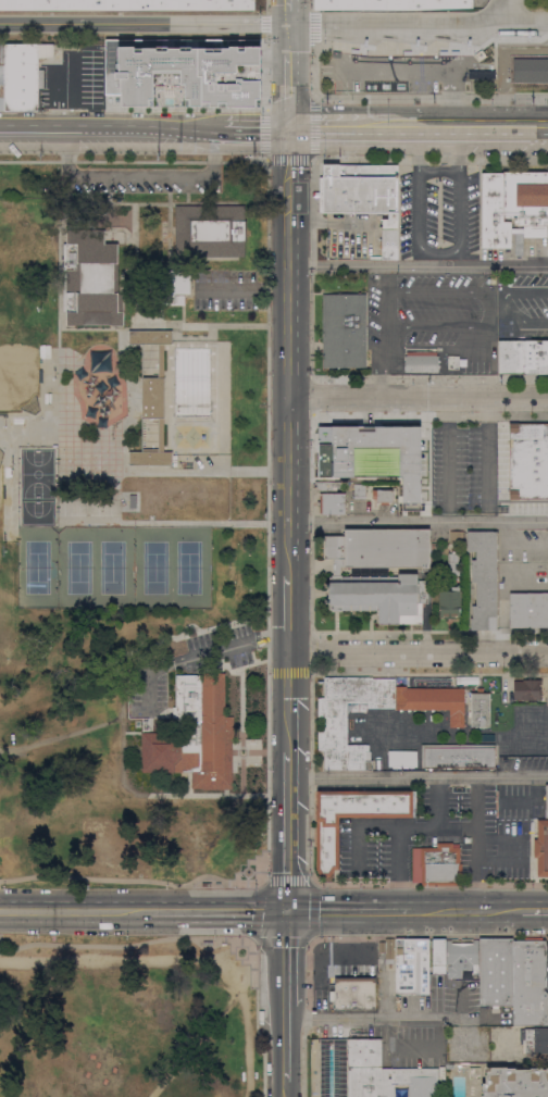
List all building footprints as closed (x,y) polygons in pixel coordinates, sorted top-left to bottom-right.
[(254,10),(0,10),(0,0),(254,0),(254,10)] [(314,9),(314,0),(473,0),(473,7),(314,9)] [(259,39),(206,38),(206,39),(142,38),(142,40),(117,40),(117,72),(104,72),(104,94),(120,94),(120,105),(152,106),(152,72),(180,73),(179,86),(186,86),(185,106),(258,107),(259,39)] [(37,110),(0,110),(0,42),(52,42),(52,55),(37,55),(37,67),(42,67),(42,87),(37,87),(37,110)] [(117,63),(110,63),(109,51),(104,51),(105,71),(117,71),(117,63)] [(514,58),(547,58),(547,83),(514,83),(514,58)] [(398,165),(397,211),(398,211),(398,260),(382,259),(383,229),(379,229),(379,227),(383,227),(383,219),(388,219),(388,212),(320,213),(320,177),(323,177),(323,165),(398,165)] [(503,171),(547,171),(547,226),(547,237),(523,237),(523,255),(515,255),(515,233),(511,233),(511,248),(482,248),(482,173),(503,173),(503,171)] [(175,257),(175,205),(245,205),(245,220),(247,220),(247,241),(245,241),(245,257),(175,257)] [(66,325),(66,311),(64,311),(63,244),(66,244),(66,230),(104,229),(104,244),(117,244),(119,294),(124,294),(124,325),(66,325)] [(185,294),(185,306),(161,306),(161,294),(172,294),(172,267),(190,267),(190,294),(185,294)] [(322,295),(366,294),(366,367),(323,367),(322,295)] [(171,331),(171,340),(171,344),(163,344),(163,451),(171,451),(171,465),(128,465),(128,451),(142,451),(142,448),(158,448),(158,417),(141,417),(141,377),(158,377),(158,344),(128,344),(128,331),(171,331)] [(499,341),(547,341),(547,374),(538,374),(538,373),(527,373),(527,374),(499,374),(499,341)] [(406,372),(406,356),(407,356),(407,351),(437,351),(437,356),(438,356),(438,360),(440,360),(440,362),(438,362),(438,365),(440,365),(440,367),(438,367),(439,372),(406,372)] [(459,356),(459,370),(448,370),(448,356),(459,356)] [(345,461),(331,461),(331,447),(317,447),(317,422),(354,422),(354,423),(359,423),(359,445),(356,445),(356,447),(344,447),(345,461)] [(510,423),(547,423),(547,498),(510,498),(510,473),(508,473),(508,470),(510,470),(510,465),(508,465),(508,462),(510,462),(510,457),(508,457),(508,453),(510,453),(510,447),(508,447),(508,444),(510,444),(510,438),(508,438),(508,435),(510,435),(510,432),(508,432),(508,428),(510,428),(510,423)] [(398,471),(382,471),(382,466),(376,466),(376,459),(382,459),(382,454),(385,454),(385,450),(398,450),(398,471)] [(315,482),(340,483),(340,487),(333,487),(333,490),(319,490),(316,489),(315,488),(315,487),(315,482)] [(366,499),(354,499),(354,484),(366,484),(366,499)] [(393,490),(393,501),(389,501),(389,506),(381,504),(381,502),(377,502),(377,499),(373,499),(373,489),(393,490)] [(346,514),(320,514),(320,493),(346,493),(346,514)] [(429,529),(429,571),(422,571),(422,568),(341,568),(341,576),(398,576),(398,574),(416,574),(416,579),(428,579),(428,603),(422,603),(422,624),(378,624),(378,622),(376,622),(376,610),(341,610),(341,611),(332,611),(332,610),(329,610),(329,604),(328,604),(328,582),(329,582),(329,577),(332,577),(332,575),(333,575),(333,559),(325,559),(325,558),(323,558),(323,536),(345,536),(344,529),(429,529)] [(463,544),(450,544),(450,531),(463,531),(463,544)] [(497,629),(471,629),(471,618),(473,618),(473,606),(476,606),(476,583),(472,583),(472,560),(476,560),(476,551),(468,551),(468,532),(497,532),(497,629)] [(460,575),(449,575),(450,562),(448,562),(448,553),(452,553),(452,551),(458,551),(458,553),(459,553),(459,562),(460,562),(460,575)] [(439,590),(451,590),(451,586),(457,587),(458,585),(460,585),(459,590),(461,590),(460,618),(458,616),(454,615),(454,619),(445,619),(446,616),(444,615),(444,616),(440,616),(440,608),(439,608),(439,590)] [(510,593),(547,593),(547,627),(510,627),(510,596),(510,593)] [(142,772),(142,733),(176,733),(176,675),(202,675),(202,673),(225,673),(225,716),(234,716),(234,739),(233,739),(233,788),(225,788),(225,789),(203,789),(203,788),(192,788),(192,772),(142,772)] [(408,686),(408,688),(464,687),(464,727),(450,727),(450,710),(435,710),(435,711),(432,711),(432,710),(411,710),(411,711),(408,711),(408,710),(402,710),(402,711),(400,711),(400,710),(395,710),(395,708),(368,709),(368,703),(347,703),(348,745),(369,745),(369,751),(371,751),(371,760),(373,760),(373,771),(325,771),(325,750),(321,750),(319,750),(319,730),(324,730),(324,719),(319,719),(319,698),(325,698),(325,677),(373,677),(373,678),(395,678),(395,686),(408,686)] [(543,680),(543,685),(540,685),(540,688),(541,688),(541,700),(523,700),(523,699),(514,699),(514,681),(523,681),(523,680),(543,680)] [(127,717),(154,717),(153,692),(127,692),(127,717)] [(489,726),(471,726),(471,716),(469,716),(469,711),(471,711),(471,693),(490,693),(489,726)] [(495,745),(495,768),(422,768),(422,745),(495,745)] [(418,751),(418,766),(388,766),(388,750),(418,751)] [(415,791),(415,797),(413,797),(413,818),(398,818),(339,818),(339,819),(339,852),(339,869),(335,869),(331,876),(322,876),(316,869),(317,852),(317,822),(316,822),(316,819),(317,790),(398,791),(415,791)] [(537,820),(547,819),(547,875),(537,875),(537,857),(534,857),(534,838),(537,838),(537,820)] [(423,885),(423,882),(413,882),(413,848),(437,848),(437,843),(452,843),(452,848),(460,847),(460,864),(462,864),(462,885),(423,885)] [(513,1005),(499,1005),(499,1008),(493,1008),(493,1005),(479,1006),(479,974),(479,939),(479,938),(513,938),(513,940),(513,1005)] [(396,964),(391,964),(391,968),(389,968),(389,964),(386,964),(386,952),(379,952),(379,942),(386,942),(386,939),(396,939),(396,964)] [(429,939),(429,994),(419,994),(419,944),(415,944),(415,993),(412,993),(412,995),(397,995),(397,993),(396,993),(396,964),(396,939),(410,939),(429,939)] [(446,973),(433,973),(433,939),(446,939),(446,964),(446,973)] [(453,939),(452,942),(473,942),(473,939),(479,939),(479,974),(473,974),(473,970),(464,970),(464,972),(462,972),(462,977),(451,977),(451,978),(448,978),(448,964),(446,964),(446,939),(453,939)] [(544,988),(547,993),(547,1025),(525,1025),(513,1025),(513,1005),(513,940),(525,940),(546,940),(546,986),(544,988)] [(36,971),(36,987),(21,987),(21,971),(36,971)] [(335,1009),(335,1001),(331,1001),(331,992),(335,992),(335,982),(336,982),(336,977),(376,977),(376,982),(375,982),(375,1009),(335,1009)] [(534,1027),(547,1027),(547,1052),(526,1052),(526,1043),(523,1043),(523,1045),(521,1045),(521,1029),(534,1029),(534,1027)] [(437,1093),(437,1096),(409,1096),(409,1084),(395,1084),(395,1096),(321,1096),(321,1038),(382,1038),(382,1069),(438,1069),(438,1093),(437,1093)] [(546,1068),(547,1068),(547,1096),(482,1096),(482,1083),(485,1083),(486,1075),(487,1067),(515,1068),(515,1069),(531,1070),(531,1068),(541,1068),(541,1070),(546,1070),(546,1068)]
